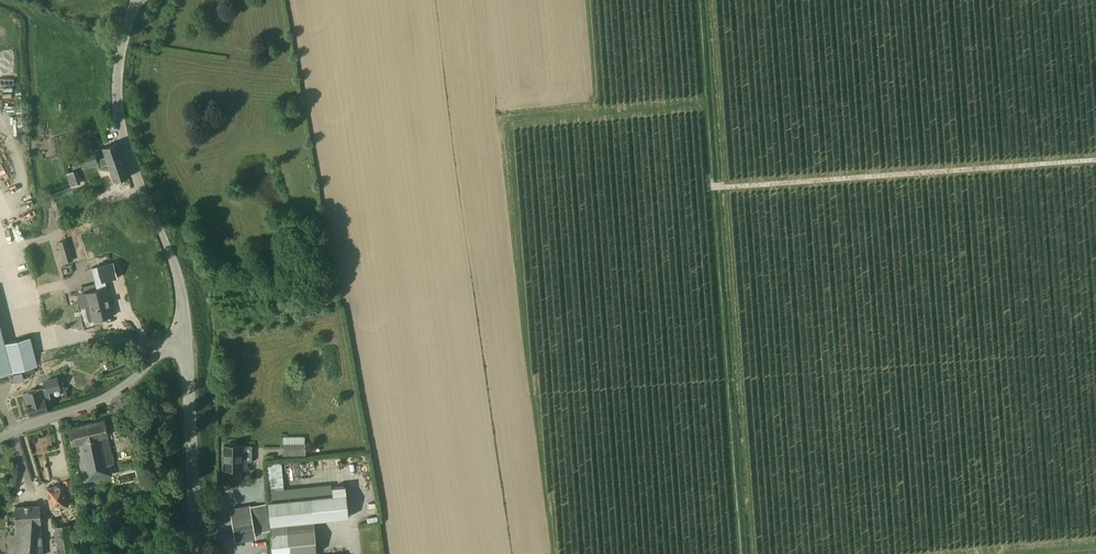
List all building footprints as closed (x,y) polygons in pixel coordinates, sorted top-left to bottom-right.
[(113,157),(121,155),(117,143),(103,147),(106,157),(100,159),(102,166),(109,164),(115,162),(113,157)] [(94,150),(78,155),(81,168),(98,163),(94,150)] [(115,162),(109,164),(115,182),(129,177),(121,155),(113,157),(115,162)] [(60,250),(64,263),(73,260),(69,247),(60,250)] [(117,278),(113,263),(92,268),(95,283),(117,278)] [(89,321),(93,320),(114,315),(107,287),(87,292),(86,292),(77,294),(81,308),(85,307),(89,321)] [(37,366),(30,338),(4,344),(0,326),(0,376),(37,366)] [(47,388),(42,389),(24,394),(30,416),(48,411),(45,400),(50,399),(49,393),(61,390),(57,377),(44,380),(47,388)] [(105,420),(68,428),(72,444),(75,444),(84,480),(101,477),(99,467),(114,465),(107,436),(109,436),(105,420)] [(303,454),(303,435),(281,436),(281,455),(303,454)] [(224,445),(224,469),(241,469),(241,468),(246,468),(246,462),(251,462),(252,447),(241,446),(241,445),(237,445),(237,443),(228,443),(228,445),(224,445)] [(63,480),(65,492),(66,498),(73,496),(70,479),(63,480)] [(332,495),(312,497),(313,511),(314,520),(349,516),(345,485),(335,486),(331,487),(332,495)] [(63,486),(48,488),(52,508),(52,511),(60,510),(60,506),(67,505),(63,486)] [(267,502),(271,534),(272,553),(317,553),(317,552),(314,520),(313,511),(312,497),(307,498),(281,501),(267,502)] [(9,553),(13,553),(24,553),(43,553),(41,523),(40,505),(16,506),(17,525),(16,525),(15,535),(10,534),(9,543),(9,553)] [(230,509),(234,529),(253,525),(249,505),(230,509)]
